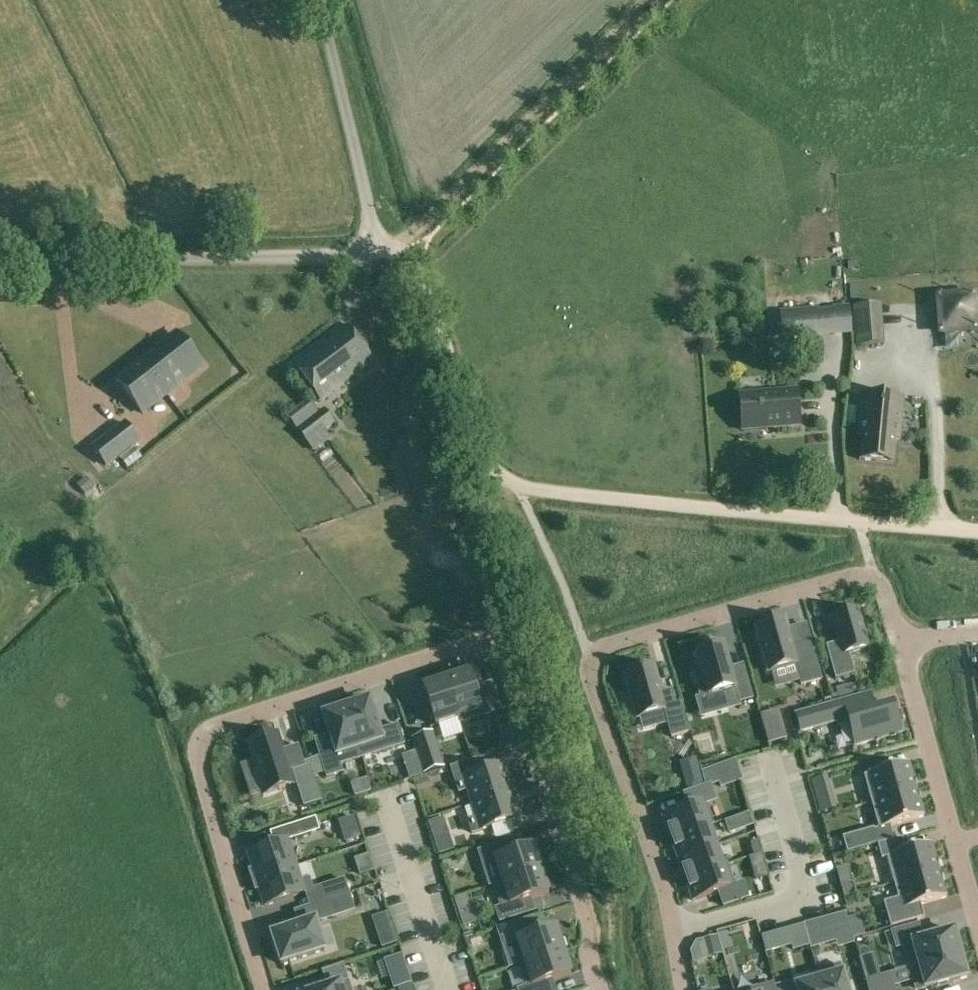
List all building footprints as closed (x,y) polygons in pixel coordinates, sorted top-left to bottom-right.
[(939,300),(942,333),(975,330),(972,297),(939,300)] [(854,307),(857,346),(881,344),(877,305),(854,307)] [(848,307),(781,312),(783,336),(850,331),(848,307)] [(322,402),(372,363),(344,327),(294,366),(322,402)] [(176,333),(140,362),(166,395),(202,366),(176,333)] [(977,417),(977,339),(951,338),(948,416),(977,417)] [(140,362),(116,380),(142,414),(166,395),(140,362)] [(799,426),(796,390),(740,395),(742,430),(799,426)] [(857,436),(862,436),(860,460),(894,463),(896,439),(900,440),(904,399),(861,395),(857,436)] [(324,409),(297,429),(314,450),(330,438),(325,432),(335,423),(324,409)] [(139,442),(124,423),(92,447),(107,466),(139,442)] [(770,435),(770,450),(781,451),(781,435),(770,435)] [(869,648),(858,609),(831,617),(839,644),(828,647),(828,646),(826,646),(835,680),(854,674),(849,654),(869,648)] [(784,619),(756,627),(768,672),(796,665),(802,686),(821,680),(810,642),(792,647),(784,619)] [(708,651),(696,654),(701,672),(693,674),(700,699),(735,689),(739,702),(752,699),(745,675),(732,679),(723,647),(711,650),(707,650),(708,651)] [(653,666),(625,674),(638,718),(664,710),(671,737),(688,733),(680,704),(676,705),(671,690),(661,693),(653,666)] [(446,680),(460,723),(483,716),(469,672),(446,680)] [(459,724),(460,723),(446,680),(423,687),(436,726),(458,719),(459,724)] [(858,684),(836,690),(839,700),(861,694),(858,684)] [(860,698),(796,715),(801,731),(836,721),(838,727),(849,723),(855,746),(900,733),(892,704),(864,712),(860,698)] [(346,708),(362,758),(404,744),(398,725),(379,731),(378,730),(369,701),(346,708)] [(339,766),(362,758),(346,708),(323,715),(329,734),(332,745),(339,766)] [(768,743),(785,738),(778,711),(760,716),(768,743)] [(432,733),(413,739),(424,773),(443,767),(432,733)] [(277,735),(248,744),(264,794),(293,785),(289,772),(304,767),(297,745),(282,750),(277,735)] [(467,790),(472,804),(511,791),(503,765),(480,773),(476,760),(451,768),(459,793),(467,790)] [(864,776),(871,803),(916,790),(915,787),(917,787),(914,779),(913,779),(909,763),(864,776)] [(703,784),(698,769),(683,774),(687,789),(703,784)] [(671,839),(713,824),(706,805),(716,801),(709,784),(682,793),(687,809),(664,818),(671,839)] [(916,790),(871,803),(879,829),(924,816),(919,801),(921,800),(918,792),(917,793),(916,790)] [(520,817),(511,791),(472,804),(476,819),(468,821),(472,833),(520,817)] [(830,793),(817,796),(822,810),(834,807),(830,793)] [(821,817),(823,824),(835,821),(833,813),(821,817)] [(289,826),(293,839),(319,830),(315,818),(289,826)] [(736,818),(724,822),(728,833),(740,829),(736,818)] [(429,823),(434,838),(448,834),(443,819),(429,823)] [(671,839),(678,859),(716,846),(709,827),(713,825),(713,824),(671,839)] [(847,853),(878,844),(873,828),(842,837),(847,853)] [(359,836),(356,829),(343,833),(346,841),(359,836)] [(881,859),(887,858),(894,883),(939,871),(931,844),(905,851),(901,838),(877,845),(881,859)] [(296,867),(287,841),(247,853),(256,880),(296,867)] [(750,844),(753,856),(762,853),(759,842),(750,844)] [(493,885),(541,870),(534,847),(508,855),(503,843),(478,851),(482,865),(495,861),(502,882),(493,885)] [(716,846),(678,859),(686,880),(727,865),(727,864),(723,865),(716,846)] [(727,865),(686,880),(693,901),(718,892),(723,906),(748,897),(743,883),(735,886),(727,865)] [(296,867),(256,880),(265,906),(313,890),(309,879),(300,881),(296,867)] [(549,893),(541,870),(493,885),(500,907),(495,909),(500,922),(526,914),(522,902),(549,893)] [(939,871),(894,883),(898,898),(883,902),(890,927),(924,918),(920,905),(946,897),(939,871)] [(324,902),(350,894),(345,880),(319,888),(324,902)] [(848,883),(840,885),(844,898),(851,895),(848,883)] [(317,904),(322,919),(355,908),(350,894),(324,902),(317,904)] [(816,920),(823,944),(836,941),(838,948),(854,943),(853,939),(849,927),(845,912),(826,917),(816,920)] [(315,921),(271,935),(281,965),(324,950),(315,921)] [(520,964),(520,965),(563,951),(556,928),(530,937),(524,921),(497,930),(503,947),(513,944),(520,964)] [(853,939),(861,937),(858,924),(849,927),(853,939)] [(896,948),(903,946),(909,968),(960,954),(954,931),(923,940),(919,924),(892,932),(896,948)] [(761,936),(766,952),(793,945),(788,928),(761,936)] [(708,957),(709,956),(721,953),(716,935),(703,939),(708,957)] [(571,974),(563,951),(520,965),(528,988),(571,974)] [(920,989),(922,989),(967,978),(960,954),(914,967),(920,989)] [(401,956),(386,961),(394,988),(409,983),(401,956)] [(817,971),(822,989),(847,989),(840,964),(817,971)] [(817,971),(816,971),(818,980),(796,987),(797,989),(822,989),(817,971)] [(867,981),(869,989),(894,989),(889,974),(867,981)] [(327,987),(318,989),(352,989),(349,980),(328,987),(327,987)]
